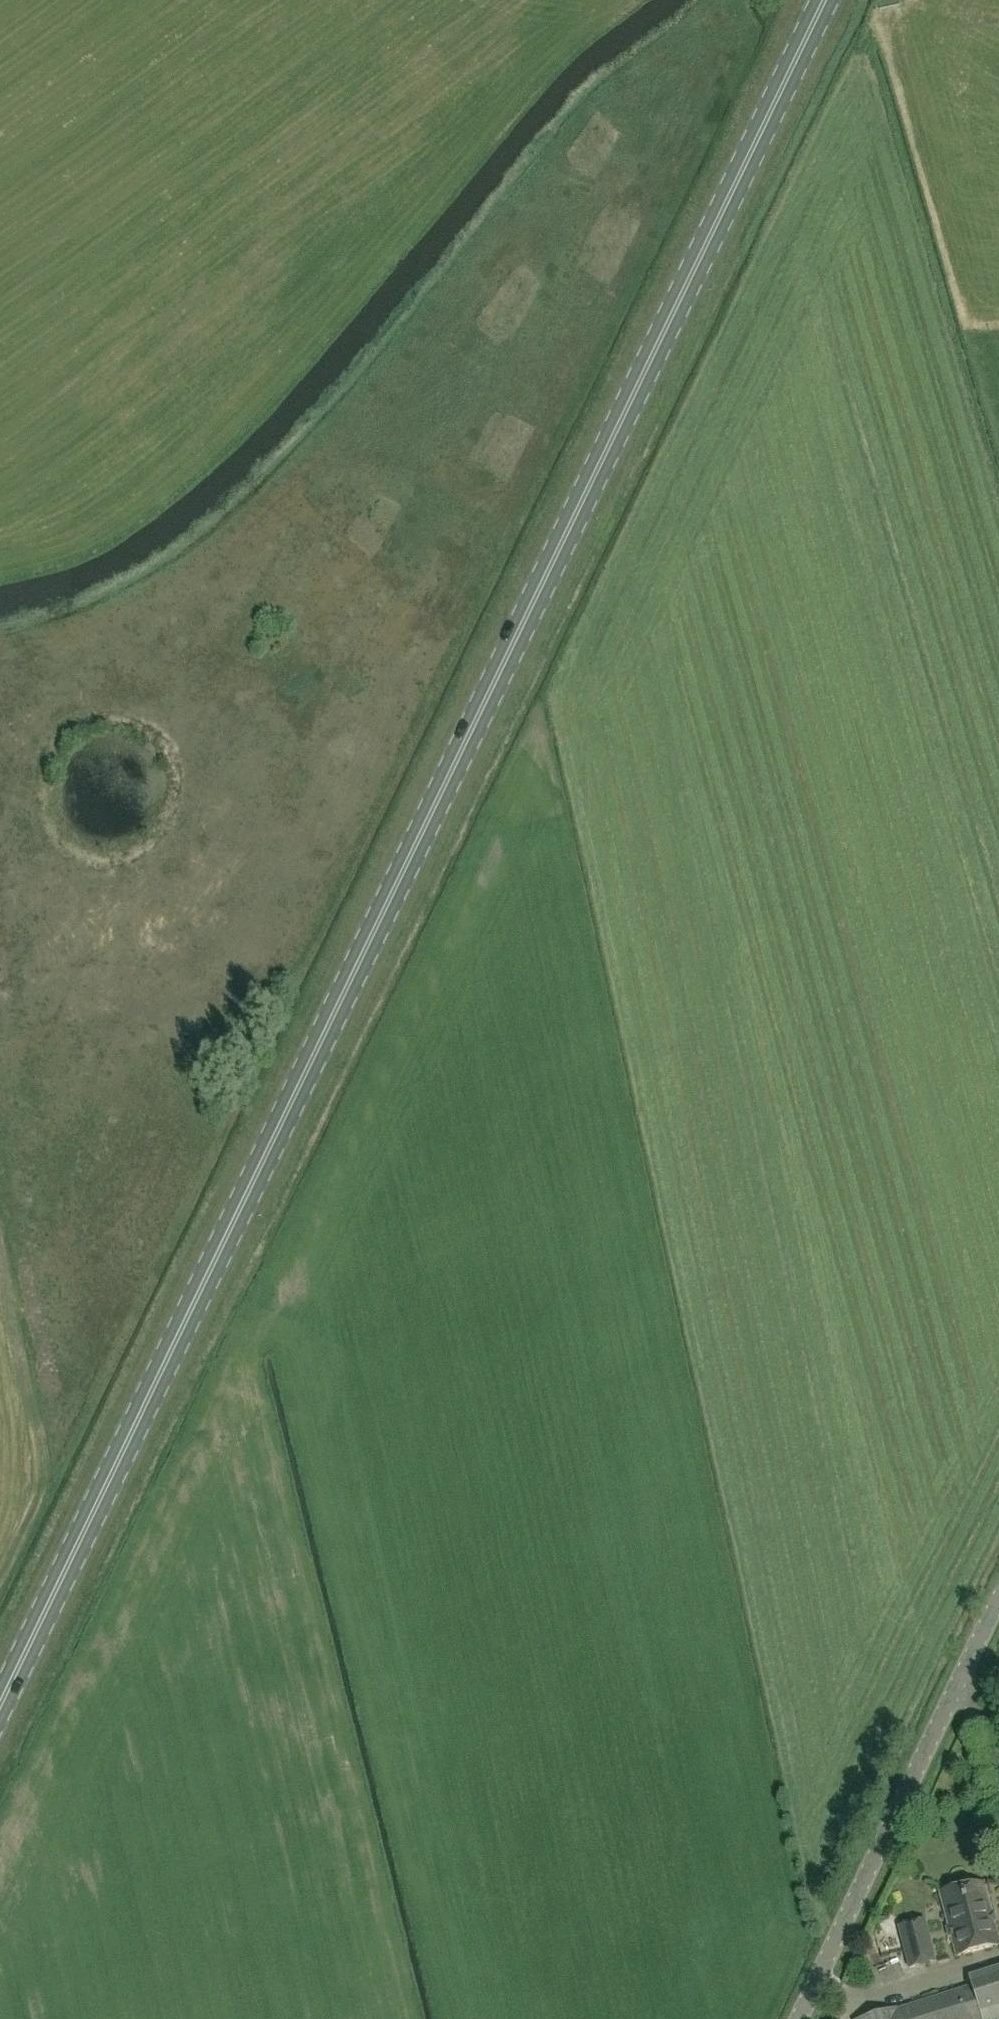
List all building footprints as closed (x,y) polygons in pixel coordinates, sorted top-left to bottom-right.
[(946,1915),(957,1954),(998,1943),(998,1933),(984,1880),(940,1892),(946,1915)] [(902,1936),(911,1967),(932,1961),(923,1930),(902,1936)] [(896,2009),(896,2008),(862,2018),(998,2018),(998,1976),(896,2009)]
